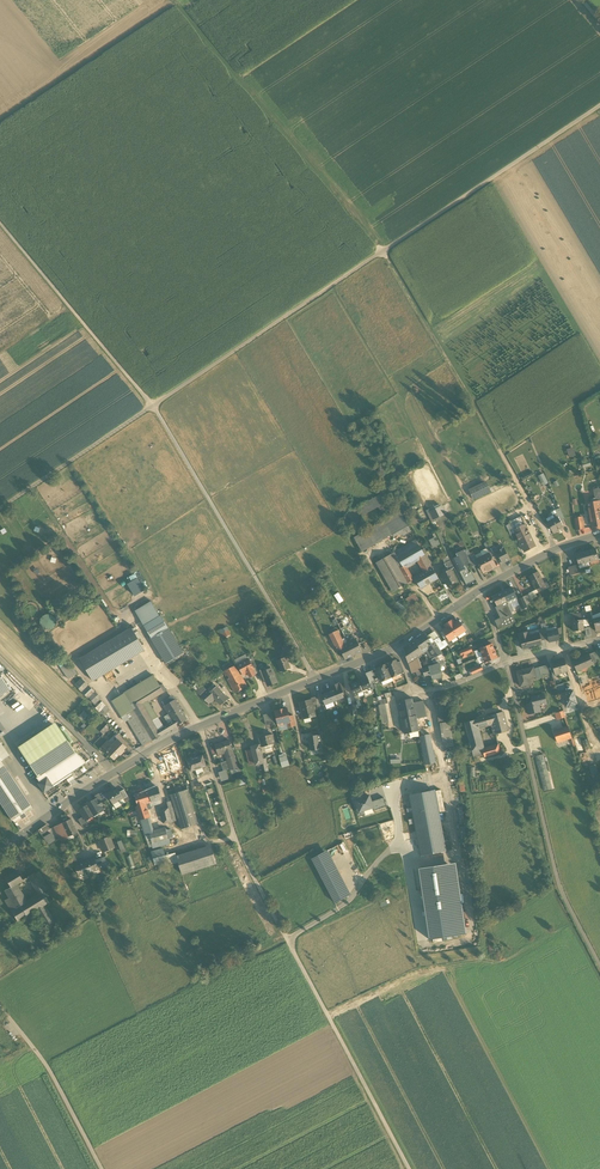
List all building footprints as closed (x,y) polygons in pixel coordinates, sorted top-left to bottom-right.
[(538,476),(543,486),(548,483),(543,473),(538,476)] [(486,482),(470,490),(474,499),(490,491),(486,482)] [(358,507),(362,515),(378,507),(382,514),(393,507),(389,500),(388,501),(384,493),(358,507)] [(596,502),(592,502),(587,503),(592,528),(599,526),(599,507),(599,501),(596,502)] [(430,512),(441,507),(439,504),(425,510),(427,513),(430,512)] [(441,507),(430,512),(434,519),(444,514),(441,507)] [(557,513),(561,521),(565,519),(560,507),(555,510),(557,513)] [(356,527),(357,527),(360,525),(362,522),(363,519),(362,515),(361,513),(358,510),(355,509),(351,510),(348,511),(346,514),(345,518),(345,521),(347,524),(350,526),(353,527),(356,527)] [(355,540),(362,551),(401,529),(404,535),(411,531),(400,511),(385,520),(388,524),(369,535),(368,533),(355,540)] [(546,520),(548,523),(557,517),(560,522),(561,521),(557,513),(546,520)] [(511,523),(514,530),(525,525),(521,516),(510,522),(511,523)] [(548,523),(553,533),(559,529),(558,528),(562,526),(560,522),(557,517),(548,523)] [(575,519),(577,530),(584,529),(582,517),(575,519)] [(354,538),(355,540),(368,533),(369,535),(388,524),(385,520),(354,538)] [(530,534),(525,525),(514,530),(514,531),(519,540),(530,534)] [(519,540),(525,552),(536,546),(530,534),(519,540)] [(428,540),(432,546),(441,542),(437,535),(428,540)] [(410,575),(405,566),(416,559),(421,567),(421,568),(424,573),(433,568),(425,555),(416,540),(376,563),(393,591),(408,583),(411,581),(409,576),(410,575)] [(489,553),(491,558),(495,556),(492,552),(491,548),(490,547),(486,548),(489,553)] [(499,557),(502,563),(510,560),(504,548),(496,552),(499,557)] [(431,565),(432,568),(439,564),(430,549),(424,552),(431,565)] [(596,549),(586,552),(588,562),(599,559),(596,549)] [(453,559),(459,571),(465,568),(463,566),(465,565),(466,567),(470,564),(467,558),(464,551),(457,554),(458,556),(453,559)] [(579,564),(588,562),(586,552),(576,555),(579,564)] [(489,553),(483,556),(490,570),(493,569),(493,568),(496,567),(491,558),(489,553)] [(441,558),(444,564),(450,560),(447,554),(441,558)] [(472,568),(476,566),(471,556),(467,558),(470,564),(472,568)] [(487,572),(490,570),(483,556),(477,559),(479,564),(484,573),(486,571),(487,572)] [(447,567),(449,571),(450,570),(454,568),(450,560),(444,564),(445,567),(447,567)] [(469,573),(466,567),(465,565),(463,566),(465,568),(459,571),(466,585),(476,580),(472,571),(469,573)] [(569,567),(571,575),(578,573),(576,565),(569,567)] [(415,579),(421,588),(438,578),(433,568),(424,573),(415,579)] [(441,574),(448,587),(457,583),(450,570),(449,571),(441,574)] [(536,589),(536,590),(537,589),(545,585),(538,572),(529,576),(536,589)] [(128,585),(135,597),(145,590),(138,579),(128,585)] [(512,587),(502,592),(507,602),(516,597),(517,597),(512,587)] [(320,593),(322,597),(329,593),(327,589),(320,593)] [(536,589),(528,593),(529,594),(532,600),(537,597),(536,594),(538,592),(537,589),(536,590),(536,589)] [(339,592),(334,595),(339,603),(344,600),(339,592)] [(497,606),(507,602),(502,592),(493,597),(497,606)] [(404,600),(409,606),(417,600),(413,594),(404,600)] [(529,594),(523,597),(526,605),(533,601),(532,600),(529,594)] [(523,597),(517,600),(517,601),(519,605),(522,610),(527,607),(523,597)] [(395,604),(400,611),(405,608),(400,600),(395,604)] [(152,602),(136,611),(152,638),(168,628),(161,615),(160,616),(152,602)] [(507,602),(497,606),(503,619),(512,615),(511,612),(507,604),(508,604),(507,602)] [(516,622),(512,615),(503,619),(497,606),(494,608),(498,617),(494,619),(498,630),(516,622)] [(54,629),(55,615),(42,614),(41,628),(54,629)] [(452,620),(449,623),(457,636),(464,631),(465,631),(461,626),(458,621),(454,623),(452,620)] [(584,631),(583,626),(583,620),(572,620),(572,621),(574,621),(574,624),(573,624),(573,631),(584,631)] [(450,641),(457,636),(449,623),(445,625),(447,628),(443,631),(444,631),(447,636),(450,641)] [(80,659),(93,681),(145,650),(132,628),(80,659)] [(151,639),(166,664),(184,653),(168,628),(152,638),(151,639)] [(433,641),(439,637),(435,630),(427,636),(429,639),(432,638),(433,641)] [(547,633),(549,642),(559,640),(558,635),(557,630),(547,632),(547,633)] [(330,635),(338,650),(340,649),(340,648),(344,646),(337,631),(330,635)] [(520,635),(524,650),(542,645),(541,641),(539,633),(538,633),(538,635),(529,637),(528,635),(528,633),(520,635)] [(439,649),(438,647),(433,641),(432,638),(429,639),(427,636),(426,634),(415,641),(423,654),(426,652),(432,660),(435,657),(438,656),(442,654),(443,654),(439,649)] [(448,645),(450,648),(453,646),(450,641),(447,636),(444,638),(445,640),(448,645)] [(439,637),(433,641),(438,647),(443,644),(442,642),(439,637)] [(357,640),(348,644),(350,649),(351,649),(354,655),(362,651),(357,640)] [(403,649),(408,664),(418,657),(423,654),(415,641),(413,643),(403,649)] [(346,659),(354,655),(351,649),(350,649),(348,644),(344,646),(340,648),(340,649),(346,659)] [(481,652),(483,656),(495,651),(492,644),(483,648),(482,647),(480,648),(478,650),(479,652),(481,652)] [(460,652),(463,658),(466,656),(466,654),(472,651),(470,648),(460,652)] [(498,657),(495,651),(483,656),(484,659),(482,661),(483,662),(483,663),(486,663),(488,662),(489,661),(498,657)] [(599,660),(597,654),(596,652),(591,654),(595,664),(599,662),(599,661),(599,660)] [(578,673),(579,674),(582,672),(581,670),(595,664),(591,654),(574,661),(573,661),(578,673)] [(235,661),(237,665),(248,659),(246,655),(235,661)] [(248,659),(253,668),(256,667),(252,657),(248,659)] [(420,661),(418,657),(408,664),(412,673),(416,672),(417,676),(424,674),(422,669),(420,662),(420,661)] [(277,661),(282,673),(291,669),(286,658),(277,661)] [(248,673),(250,677),(255,675),(252,670),(254,669),(253,668),(248,659),(237,665),(243,675),(248,673)] [(549,663),(553,675),(567,671),(563,659),(549,663)] [(390,664),(386,665),(391,677),(396,675),(395,674),(401,672),(397,663),(396,661),(395,661),(391,662),(390,664)] [(61,668),(69,679),(75,675),(67,664),(61,668)] [(440,664),(435,665),(428,667),(430,673),(430,675),(431,675),(441,672),(440,666),(440,664)] [(381,680),(386,678),(387,679),(391,677),(386,665),(382,667),(381,667),(377,668),(376,670),(377,672),(381,680)] [(547,665),(539,667),(541,676),(549,674),(547,665)] [(228,679),(235,693),(247,687),(244,682),(240,675),(234,666),(224,671),(226,676),(228,675),(230,678),(228,679)] [(471,670),(473,674),(482,670),(481,666),(471,670)] [(517,672),(520,687),(529,685),(527,679),(528,679),(535,677),(536,677),(534,668),(517,672)] [(265,679),(268,686),(277,682),(274,675),(275,675),(273,671),(272,671),(272,670),(265,672),(263,673),(265,679)] [(367,677),(370,683),(374,681),(373,673),(373,670),(366,673),(367,677)] [(9,689),(0,676),(0,695),(9,689)] [(143,746),(175,727),(172,722),(168,724),(164,727),(164,728),(159,731),(146,709),(150,706),(147,701),(150,699),(151,700),(164,692),(160,685),(154,676),(124,694),(133,709),(124,715),(128,720),(143,746)] [(364,679),(358,681),(363,691),(367,689),(368,690),(372,688),(370,683),(367,677),(367,678),(364,680),(364,679)] [(76,685),(88,698),(95,692),(82,679),(76,685)] [(358,693),(363,691),(358,681),(353,683),(353,684),(351,685),(350,684),(349,685),(354,696),(358,695),(358,694),(358,693)] [(331,687),(333,691),(336,698),(337,700),(343,697),(341,693),(342,691),(339,684),(331,687)] [(559,696),(562,695),(562,694),(566,693),(563,684),(556,686),(559,696)] [(196,692),(200,696),(206,690),(202,687),(196,692)] [(598,687),(586,692),(589,701),(599,697),(599,687),(598,687)] [(217,688),(207,694),(212,699),(214,698),(214,699),(216,701),(218,699),(222,704),(228,700),(217,688)] [(12,694),(9,689),(0,695),(0,702),(12,694)] [(95,691),(95,692),(88,698),(94,704),(101,698),(95,691)] [(332,700),(336,698),(333,691),(321,696),(324,704),(332,700)] [(577,703),(573,691),(566,693),(562,694),(562,695),(566,707),(568,706),(568,707),(575,705),(574,704),(577,703)] [(435,694),(437,712),(445,711),(446,711),(444,693),(435,694)] [(133,709),(124,694),(112,701),(122,717),(124,715),(133,709)] [(208,704),(214,699),(214,698),(212,699),(207,694),(204,696),(203,695),(201,697),(208,704)] [(527,705),(529,714),(540,711),(539,706),(541,702),(545,701),(544,694),(532,697),(532,699),(528,705),(527,705)] [(174,721),(177,726),(187,719),(175,699),(173,701),(170,697),(163,702),(163,703),(170,714),(174,721)] [(398,702),(402,719),(416,716),(413,703),(412,699),(398,702)] [(299,703),(303,718),(310,716),(310,717),(311,717),(315,716),(313,706),(311,700),(299,703)] [(95,708),(97,710),(104,703),(102,701),(95,708)] [(416,716),(416,718),(426,716),(423,701),(413,703),(416,716)] [(106,705),(104,703),(97,710),(99,712),(100,712),(106,705)] [(349,705),(350,716),(357,715),(356,708),(356,704),(349,705)] [(385,704),(380,705),(379,705),(381,716),(387,715),(385,704)] [(109,708),(106,705),(100,712),(102,714),(108,708),(109,708)] [(164,728),(164,727),(150,706),(146,709),(159,731),(164,728)] [(282,722),(284,724),(287,723),(286,717),(289,716),(287,708),(275,711),(278,723),(282,722)] [(84,711),(79,715),(84,719),(88,715),(84,711)] [(446,723),(445,711),(437,712),(439,723),(440,723),(446,723)] [(556,716),(557,720),(565,717),(563,711),(555,714),(556,716)] [(492,722),(495,733),(507,730),(502,712),(491,716),(492,722)] [(263,715),(266,725),(274,723),(271,713),(263,715)] [(168,724),(172,722),(174,721),(170,714),(164,717),(168,724)] [(287,723),(288,727),(296,726),(293,715),(289,716),(286,717),(287,723)] [(401,719),(405,734),(409,733),(419,731),(416,718),(416,716),(402,719),(401,719)] [(465,723),(470,740),(480,738),(477,729),(486,726),(485,724),(492,722),(491,716),(465,723)] [(17,747),(21,753),(58,728),(54,722),(17,747)] [(450,722),(446,723),(440,723),(443,741),(446,747),(454,746),(450,722)] [(553,731),(557,742),(572,738),(568,726),(553,731)] [(21,753),(37,777),(44,773),(62,761),(75,752),(74,752),(58,728),(21,753)] [(118,740),(123,745),(126,742),(118,734),(114,738),(117,741),(118,740)] [(259,738),(261,744),(262,747),(271,744),(275,743),(272,734),(259,738)] [(426,765),(435,763),(433,750),(430,734),(420,736),(426,765)] [(309,737),(312,751),(322,749),(321,737),(320,735),(315,736),(309,737)] [(474,756),(483,753),(483,749),(480,738),(470,740),(474,756)] [(102,748),(114,759),(121,752),(122,753),(124,751),(123,749),(126,747),(123,745),(118,740),(117,741),(113,746),(108,742),(102,748)] [(218,754),(224,752),(232,749),(229,741),(215,745),(218,754)] [(0,761),(8,755),(0,743),(0,760),(0,761)] [(252,749),(254,756),(256,763),(256,765),(263,763),(264,763),(263,759),(261,754),(260,748),(262,747),(261,744),(251,747),(252,749)] [(260,748),(261,754),(266,753),(266,754),(267,753),(273,751),(271,744),(262,747),(260,748)] [(498,744),(483,749),(483,753),(484,757),(500,752),(498,744)] [(238,767),(232,749),(224,752),(225,753),(227,761),(221,763),(222,766),(229,764),(230,768),(230,769),(230,770),(237,767),(238,767)] [(163,755),(165,763),(168,773),(174,771),(172,766),(179,764),(175,751),(163,755)] [(62,761),(71,773),(82,766),(86,763),(77,753),(75,752),(74,752),(75,752),(62,761)] [(535,756),(544,791),(552,789),(543,754),(535,756)] [(187,763),(191,772),(196,771),(203,768),(206,767),(202,756),(196,758),(196,760),(187,763)] [(250,765),(256,763),(254,756),(248,757),(250,765)] [(284,756),(279,758),(282,768),(290,765),(287,756),(284,756)] [(0,760),(0,803),(12,821),(13,820),(15,818),(23,813),(31,807),(0,761),(0,760)] [(62,761),(44,773),(52,785),(71,773),(62,761)] [(161,775),(168,773),(165,763),(158,765),(161,775)] [(84,770),(82,766),(52,785),(53,786),(55,789),(84,770)] [(596,766),(589,768),(592,775),(599,773),(596,766)] [(227,779),(224,770),(223,771),(218,772),(221,781),(227,779)] [(53,786),(52,785),(44,773),(37,777),(36,778),(39,782),(37,783),(43,793),(53,786)] [(158,788),(148,791),(151,802),(160,800),(162,799),(158,788)] [(111,800),(113,804),(123,798),(119,792),(117,789),(108,794),(109,798),(111,800)] [(124,789),(119,792),(123,798),(123,799),(127,797),(128,796),(124,789)] [(170,795),(181,830),(198,824),(187,789),(182,791),(176,793),(170,795)] [(441,790),(435,791),(439,812),(445,811),(441,790)] [(149,803),(151,802),(148,791),(134,795),(138,806),(149,803)] [(410,796),(421,856),(438,852),(446,851),(439,812),(435,791),(410,796)] [(96,799),(98,802),(100,801),(106,798),(103,794),(102,792),(94,796),(96,799)] [(369,796),(356,800),(358,808),(356,808),(358,814),(364,812),(363,811),(373,807),(371,801),(369,796)] [(384,797),(371,801),(373,807),(374,810),(386,806),(384,797)] [(116,808),(125,803),(125,802),(123,799),(123,798),(113,804),(116,808)] [(94,816),(93,814),(98,811),(99,813),(103,810),(101,806),(103,805),(100,801),(98,802),(96,799),(90,803),(89,802),(86,803),(87,806),(87,805),(94,816)] [(168,808),(172,822),(176,821),(171,801),(167,802),(168,808)] [(136,807),(140,820),(150,817),(147,809),(151,808),(150,807),(149,803),(138,806),(136,807)] [(87,820),(94,816),(87,805),(87,806),(80,810),(84,816),(86,820),(87,820)] [(374,813),(374,810),(373,807),(363,811),(364,812),(365,816),(374,813)] [(160,810),(164,824),(172,822),(168,808),(160,810)] [(78,820),(82,826),(88,822),(87,820),(86,820),(84,816),(78,820)] [(65,833),(67,837),(72,835),(77,832),(71,819),(67,821),(71,831),(65,833)] [(59,838),(62,843),(68,840),(67,837),(65,833),(71,831),(67,821),(54,827),(59,838)] [(152,843),(158,842),(155,833),(154,833),(151,822),(142,824),(145,836),(149,847),(153,846),(152,843)] [(37,830),(41,835),(46,832),(50,829),(46,824),(37,830)] [(158,842),(168,839),(166,830),(155,833),(158,842)] [(43,837),(49,845),(56,841),(51,833),(48,835),(43,837)] [(100,841),(104,852),(114,848),(110,837),(100,841)] [(170,844),(169,838),(168,839),(158,842),(152,843),(153,846),(153,848),(170,844)] [(117,842),(121,853),(126,851),(121,840),(117,842)] [(211,845),(176,856),(178,862),(182,874),(216,863),(211,845)] [(165,867),(178,862),(176,856),(175,852),(165,855),(163,848),(150,852),(155,866),(164,864),(165,867)] [(327,850),(324,852),(348,896),(351,895),(327,850)] [(70,862),(72,867),(74,867),(74,866),(78,865),(78,863),(77,863),(73,851),(66,854),(70,862)] [(335,903),(348,896),(324,852),(312,858),(335,903)] [(99,869),(107,866),(104,857),(101,858),(96,860),(99,869)] [(88,861),(83,863),(87,873),(92,872),(99,869),(96,860),(95,858),(88,861)] [(455,862),(448,864),(458,935),(466,934),(455,862)] [(87,874),(87,873),(83,863),(78,865),(74,866),(74,867),(78,877),(79,877),(87,874)] [(446,937),(458,935),(448,864),(418,868),(429,940),(443,938),(446,937)] [(92,872),(87,873),(89,877),(101,872),(99,869),(92,872)] [(10,887),(10,888),(15,886),(22,881),(16,871),(4,878),(10,887)] [(39,872),(35,875),(44,891),(47,890),(48,889),(39,872)] [(38,895),(44,891),(35,875),(33,873),(27,877),(38,895)] [(8,898),(15,909),(25,903),(15,886),(10,888),(10,887),(4,891),(8,898)] [(38,895),(25,903),(15,909),(11,911),(17,922),(32,912),(35,911),(43,925),(53,920),(45,905),(44,905),(53,900),(47,890),(44,891),(38,895)] [(4,900),(11,911),(15,909),(8,898),(4,900)] [(93,903),(90,905),(94,914),(98,913),(93,903)] [(43,930),(45,929),(43,925),(35,911),(32,912),(43,930)] [(55,923),(53,920),(43,925),(45,929),(55,923)]
